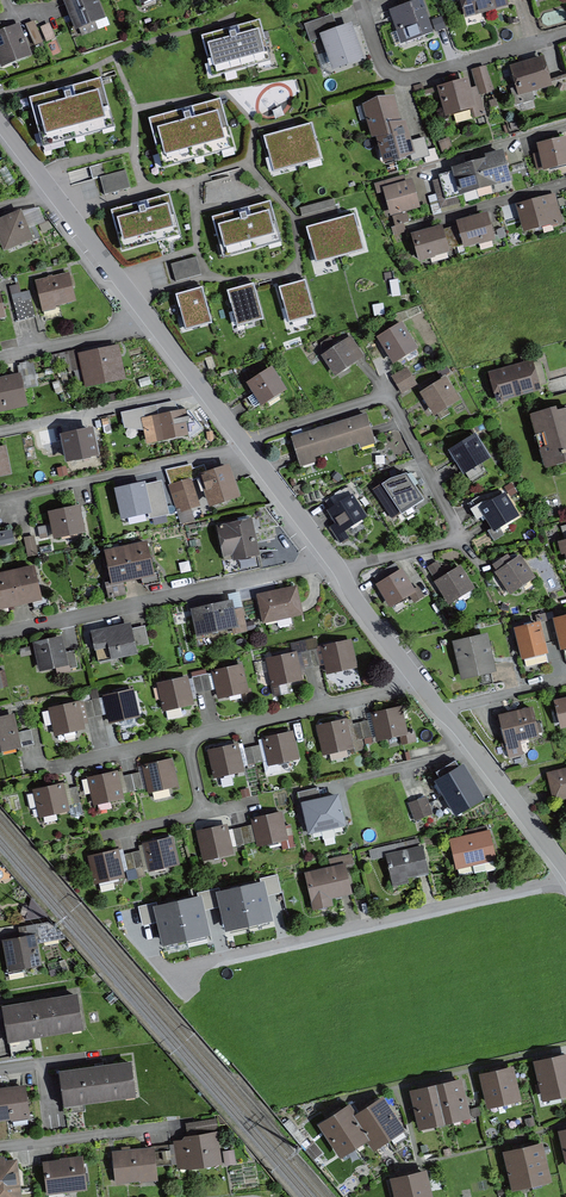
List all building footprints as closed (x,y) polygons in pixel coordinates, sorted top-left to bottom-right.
[(62,2),(74,34),(106,22),(97,0),(65,0),(62,2)] [(142,10),(168,0),(138,0),(142,10)] [(387,9),(398,46),(432,35),(420,0),(415,0),(387,9)] [(463,19),(504,7),(502,0),(458,0),(463,19)] [(36,45),(43,42),(35,23),(27,27),(36,45)] [(346,23),(314,35),(328,73),(361,60),(346,23)] [(50,26),(41,30),(47,44),(57,41),(50,26)] [(261,26),(203,46),(214,77),(272,57),(261,26)] [(0,36),(0,67),(1,70),(32,59),(20,28),(0,36)] [(540,60),(505,70),(515,106),(534,100),(531,91),(547,87),(540,60)] [(485,69),(471,73),(478,97),(492,93),(485,69)] [(465,83),(435,90),(443,120),(467,114),(469,123),(483,119),(478,101),(470,103),(465,83)] [(108,87),(34,105),(42,140),(116,123),(108,87)] [(222,102),(147,121),(157,160),(232,141),(222,102)] [(377,137),(402,130),(393,102),(365,110),(373,139),(377,137)] [(406,129),(402,130),(377,137),(386,167),(415,159),(406,129)] [(307,131),(287,137),(295,160),(314,153),(307,131)] [(287,137),(266,144),(274,167),(295,160),(287,137)] [(530,148),(538,175),(565,166),(565,148),(563,138),(530,148)] [(423,141),(413,143),(417,159),(427,157),(423,141)] [(443,172),(452,200),(507,185),(499,156),(443,172)] [(100,175),(126,168),(123,157),(97,163),(100,175)] [(106,194),(132,186),(127,169),(101,177),(106,194)] [(407,181),(378,189),(385,218),(415,210),(407,181)] [(164,193),(100,215),(111,248),(175,227),(164,193)] [(554,197),(515,207),(522,233),(561,223),(554,197)] [(336,198),(304,208),(308,219),(340,209),(336,198)] [(277,200),(221,219),(230,245),(285,226),(277,200)] [(405,222),(410,221),(408,213),(393,216),(396,233),(407,231),(405,222)] [(0,221),(0,252),(29,240),(18,214),(0,221)] [(482,217),(452,225),(459,250),(489,242),(482,217)] [(349,219),(331,225),(338,248),(356,243),(349,219)] [(331,225),(313,231),(320,254),(338,248),(331,225)] [(438,230),(407,238),(413,264),(444,256),(438,230)] [(199,248),(168,259),(176,280),(206,269),(199,248)] [(66,277),(36,285),(42,310),(73,302),(66,277)] [(306,278),(278,286),(286,317),(314,309),(306,278)] [(254,281),(224,289),(233,322),(263,314),(254,281)] [(204,285),(174,293),(183,324),(213,315),(204,285)] [(32,303),(23,305),(27,322),(37,320),(32,303)] [(23,305),(14,308),(18,325),(27,322),(23,305)] [(397,324),(373,339),(389,365),(414,350),(397,324)] [(348,339),(320,356),(333,376),(360,359),(348,339)] [(118,351),(80,360),(87,389),(125,381),(118,351)] [(525,364),(486,377),(495,403),(533,390),(525,364)] [(272,368),(247,382),(261,403),(285,389),(272,368)] [(390,379),(395,387),(410,378),(406,371),(390,379)] [(414,386),(410,378),(395,387),(398,394),(414,386)] [(441,379),(418,393),(430,413),(453,400),(441,379)] [(0,383),(0,418),(24,413),(17,380),(0,383)] [(522,418),(539,472),(565,464),(565,410),(550,415),(548,410),(522,418)] [(124,416),(126,426),(150,422),(148,411),(124,416)] [(187,441),(183,417),(143,424),(148,448),(187,441)] [(367,417),(328,429),(337,457),(375,445),(367,417)] [(297,470),(337,457),(328,429),(288,442),(297,470)] [(47,454),(62,451),(60,441),(59,432),(44,435),(47,454)] [(92,435),(60,441),(62,451),(65,466),(97,461),(92,435)] [(470,435),(446,450),(461,474),(485,459),(470,435)] [(10,480),(4,454),(0,454),(0,482),(10,480)] [(232,466),(201,474),(208,502),(239,493),(232,466)] [(388,479),(370,491),(390,521),(405,511),(403,507),(419,496),(405,476),(392,485),(388,479)] [(193,478),(169,484),(181,524),(195,520),(192,507),(200,505),(193,478)] [(145,479),(114,486),(121,518),(148,513),(152,512),(146,483),(145,479)] [(161,480),(146,483),(152,512),(148,513),(149,518),(169,513),(161,480)] [(347,496),(324,513),(334,527),(328,531),(338,546),(347,540),(342,532),(362,518),(347,496)] [(501,496),(478,510),(492,532),(515,518),(501,496)] [(80,503),(48,510),(54,538),(87,530),(80,503)] [(252,516),(218,523),(226,561),(260,554),(252,516)] [(16,541),(13,527),(0,530),(0,545),(16,541)] [(35,535),(24,537),(28,555),(38,553),(35,535)] [(147,539),(126,544),(133,579),(154,574),(147,539)] [(112,583),(133,579),(126,544),(104,548),(112,583)] [(519,560),(495,574),(509,596),(532,582),(519,560)] [(34,563),(13,568),(21,603),(43,599),(34,563)] [(436,563),(426,569),(450,606),(473,591),(458,566),(444,575),(436,563)] [(21,603),(13,568),(0,571),(0,608),(21,603)] [(399,570),(373,585),(388,611),(408,599),(413,608),(423,602),(416,591),(413,593),(399,570)] [(297,587),(259,595),(265,620),(303,611),(297,587)] [(231,603),(189,613),(195,638),(228,631),(229,637),(247,633),(242,612),(234,614),(231,603)] [(554,616),(561,647),(565,646),(565,614),(554,616)] [(541,619),(515,624),(521,655),(547,650),(541,619)] [(130,625),(87,635),(94,668),(134,659),(132,651),(149,648),(145,629),(132,632),(130,625)] [(488,631),(453,638),(462,677),(496,670),(488,631)] [(316,647),(317,651),(321,666),(324,678),(357,669),(350,639),(316,647)] [(40,677),(69,670),(65,656),(61,640),(32,647),(40,677)] [(310,669),(321,666),(317,651),(306,653),(310,669)] [(65,656),(69,670),(69,672),(78,670),(74,653),(65,656)] [(296,656),(300,671),(310,669),(306,653),(296,656)] [(303,682),(300,671),(296,656),(267,663),(274,690),(303,682)] [(210,673),(211,677),(215,694),(216,701),(247,694),(241,666),(210,673)] [(8,689),(4,672),(0,673),(0,691),(8,689)] [(202,696),(215,694),(211,677),(199,680),(202,696)] [(195,713),(192,699),(188,682),(187,679),(155,686),(162,720),(195,713)] [(188,682),(192,699),(202,696),(199,680),(188,682)] [(103,697),(104,701),(107,719),(108,725),(139,719),(133,691),(103,697)] [(554,699),(561,727),(565,726),(565,696),(554,699)] [(93,722),(107,719),(104,701),(90,703),(90,706),(93,722)] [(86,731),(85,724),(82,708),(81,703),(48,710),(54,738),(86,731)] [(82,708),(85,724),(93,722),(90,706),(82,708)] [(369,712),(371,724),(375,740),(376,745),(397,740),(399,749),(418,745),(415,732),(405,734),(399,706),(369,712)] [(530,711),(496,718),(502,748),(536,741),(530,711)] [(0,720),(0,754),(35,747),(31,730),(18,733),(15,717),(0,720)] [(353,753),(351,745),(347,729),(346,722),(316,728),(322,759),(353,753)] [(363,743),(375,740),(371,724),(359,726),(363,743)] [(347,729),(351,745),(363,743),(359,726),(347,729)] [(294,735),(262,742),(268,768),(300,761),(294,735)] [(238,747),(208,754),(214,782),(245,775),(238,747)] [(260,748),(253,750),(256,764),(263,762),(260,748)] [(256,764),(253,750),(245,751),(248,765),(256,764)] [(139,767),(141,774),(145,792),(146,796),(177,789),(171,760),(139,767)] [(460,766),(432,783),(454,819),(482,802),(460,766)] [(549,769),(555,800),(565,798),(565,766),(549,769)] [(124,800),(123,796),(119,778),(118,774),(87,781),(93,807),(124,800)] [(145,792),(141,774),(130,776),(134,794),(145,792)] [(119,778),(123,796),(134,794),(130,776),(119,778)] [(68,815),(67,807),(64,794),(62,787),(33,794),(39,821),(68,815)] [(64,794),(67,807),(77,805),(74,792),(64,794)] [(308,807),(314,836),(351,827),(344,799),(308,807)] [(426,802),(410,808),(416,824),(432,818),(426,802)] [(250,820),(252,830),(255,843),(256,848),(289,842),(283,814),(250,820)] [(232,857),(231,848),(228,835),(227,828),(194,834),(200,863),(232,857)] [(243,845),(255,843),(252,830),(240,832),(243,845)] [(228,835),(231,848),(243,845),(240,832),(228,835)] [(486,835),(449,845),(456,872),(493,862),(486,835)] [(140,845),(142,852),(145,865),(146,872),(177,866),(171,838),(140,845)] [(422,850),(385,857),(391,888),(405,885),(404,879),(427,874),(422,850)] [(123,878),(121,870),(118,857),(117,852),(89,858),(94,884),(123,878)] [(134,868),(145,865),(142,852),(131,854),(134,868)] [(118,857),(121,870),(134,868),(131,854),(118,857)] [(344,869),(304,877),(309,902),(312,901),(314,913),(328,910),(326,901),(349,896),(344,869)] [(275,921),(267,884),(246,889),(254,926),(275,921)] [(254,926),(246,889),(225,893),(233,930),(254,926)] [(212,932),(205,895),(183,900),(190,938),(212,932)] [(190,938),(183,900),(161,905),(169,943),(190,938)] [(31,921),(39,915),(31,906),(24,912),(31,921)] [(0,942),(0,952),(3,973),(37,968),(33,937),(0,942)] [(0,1010),(0,1021),(4,1045),(79,1033),(73,998),(0,1010)] [(551,1065),(562,1103),(565,1101),(565,1061),(551,1065)] [(544,1107),(562,1103),(551,1065),(534,1070),(544,1107)] [(127,1068),(55,1076),(59,1108),(131,1100),(127,1068)] [(512,1073),(477,1082),(486,1115),(520,1107),(512,1073)] [(444,1092),(452,1128),(468,1124),(459,1088),(444,1092)] [(0,1092),(0,1125),(24,1122),(21,1090),(0,1092)] [(436,1131),(452,1128),(444,1092),(428,1095),(436,1131)] [(418,1136),(436,1131),(428,1095),(409,1100),(418,1136)] [(384,1104),(367,1113),(388,1148),(404,1138),(384,1104)] [(345,1113),(331,1121),(352,1157),(367,1149),(351,1123),(345,1113)] [(372,1157),(388,1148),(367,1113),(351,1123),(367,1149),(372,1157)] [(217,1118),(185,1123),(187,1134),(219,1130),(217,1118)] [(339,1166),(352,1157),(331,1121),(317,1129),(339,1166)] [(217,1132),(173,1138),(178,1172),(222,1166),(217,1132)] [(168,1146),(154,1148),(156,1166),(169,1164),(168,1146)] [(151,1151),(111,1156),(115,1186),(154,1181),(151,1151)] [(540,1151),(522,1155),(530,1194),(548,1190),(540,1151)] [(530,1194),(522,1155),(504,1159),(512,1196),(514,1196),(530,1194)] [(39,1166),(43,1196),(56,1196),(85,1193),(80,1160),(39,1166)] [(0,1166),(0,1196),(19,1196),(15,1164),(0,1166)] [(407,1184),(410,1196),(429,1196),(425,1180),(407,1184)] [(407,1184),(389,1188),(391,1196),(410,1196),(407,1184)]
